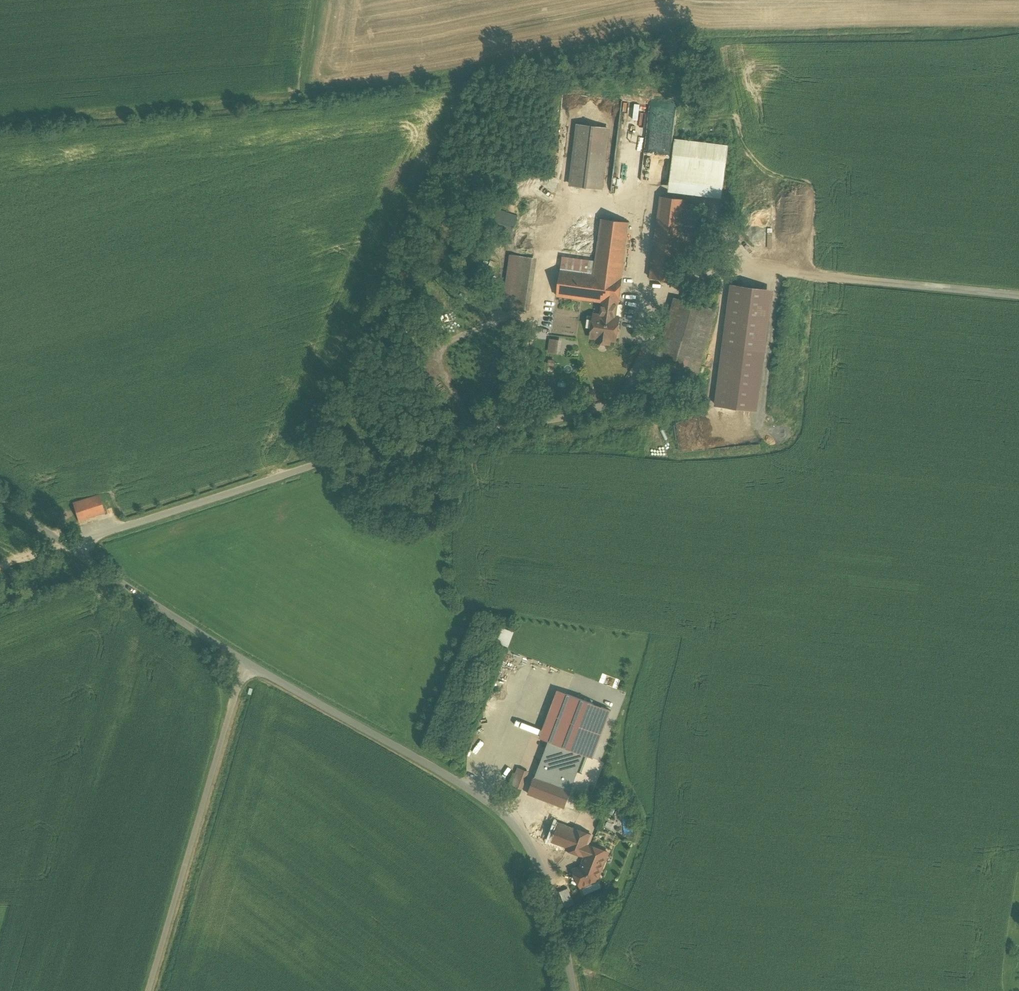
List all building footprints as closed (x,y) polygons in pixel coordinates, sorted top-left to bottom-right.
[(610,132),(576,127),(567,190),(602,195),(610,132)] [(731,139),(674,133),(668,189),(725,195),(731,139)] [(646,134),(641,172),(655,170),(656,176),(642,178),(660,180),(659,176),(660,176),(661,172),(659,161),(660,154),(648,152),(648,151),(649,143),(654,144),(661,143),(667,144),(667,141),(661,140),(657,141),(651,140),(651,135),(646,134)] [(699,204),(657,199),(647,277),(688,283),(699,204)] [(507,213),(504,223),(512,225),(515,215),(507,213)] [(562,249),(557,291),(593,295),(592,299),(621,303),(632,217),(600,213),(597,231),(595,253),(562,249)] [(527,310),(534,257),(506,254),(500,306),(527,310)] [(772,293),(732,288),(715,407),(755,413),(772,293)] [(718,307),(678,297),(660,366),(700,377),(718,307)] [(626,312),(591,307),(587,338),(622,342),(626,312)] [(558,353),(558,339),(546,339),(546,353),(558,353)] [(102,494),(73,502),(79,522),(107,515),(102,494)] [(497,626),(491,641),(507,647),(512,632),(497,626)] [(613,704),(556,682),(539,728),(549,732),(528,790),(564,804),(585,746),(596,750),(613,704)] [(528,762),(517,758),(510,779),(520,783),(528,762)] [(589,826),(541,809),(533,829),(582,846),(589,826)] [(589,836),(583,856),(571,861),(579,882),(603,873),(602,871),(611,843),(589,836)]
